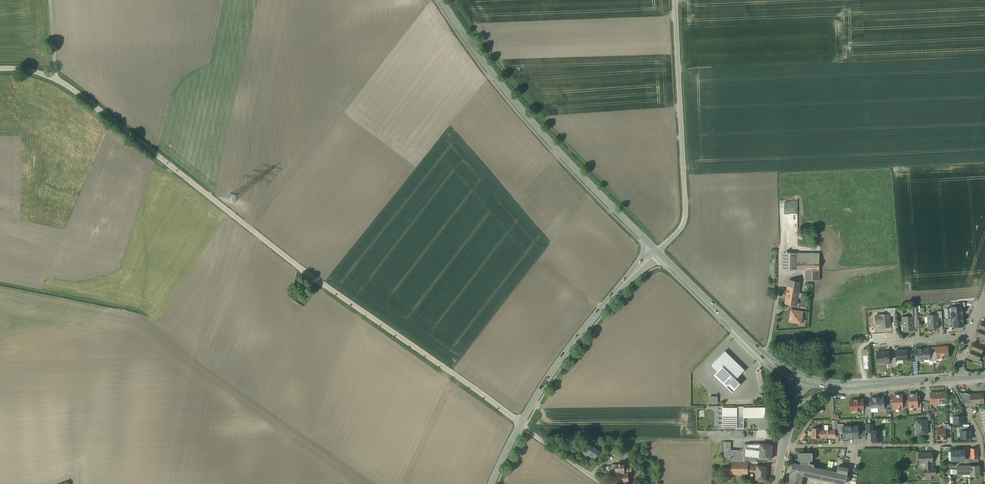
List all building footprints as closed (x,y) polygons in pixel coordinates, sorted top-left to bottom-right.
[(785,210),(785,226),(796,227),(796,210),(785,210)] [(818,253),(782,253),(781,271),(805,271),(804,281),(818,281),(818,253)] [(800,283),(788,281),(784,304),(796,306),(800,283)] [(965,303),(955,303),(956,313),(966,312),(965,303)] [(910,316),(900,317),(900,332),(912,331),(911,321),(920,320),(919,306),(909,307),(910,316)] [(803,312),(791,310),(789,322),(801,323),(803,312)] [(888,314),(872,315),(873,326),(877,326),(878,329),(890,329),(888,314)] [(938,314),(926,315),(927,330),(940,330),(938,314)] [(963,314),(950,314),(951,329),(964,328),(963,314)] [(977,336),(982,337),(984,339),(984,330),(980,328),(977,336)] [(979,344),(974,342),(972,349),(981,353),(984,346),(979,344)] [(947,347),(933,348),(935,360),(949,358),(947,347)] [(929,348),(912,349),(913,361),(931,360),(929,348)] [(907,349),(892,350),(893,363),(907,362),(907,349)] [(972,349),(969,357),(973,359),(979,360),(981,353),(972,349)] [(744,369),(724,350),(710,364),(716,371),(713,374),(731,391),(739,383),(735,378),(744,369)] [(888,350),(874,351),(875,365),(889,364),(888,350)] [(948,404),(946,390),(936,391),(938,405),(948,404)] [(938,405),(936,391),(926,392),(928,406),(938,405)] [(983,392),(967,393),(968,403),(984,402),(983,393),(983,392)] [(918,393),(905,393),(906,408),(919,408),(918,393)] [(968,403),(967,393),(965,393),(960,394),(964,404),(968,403)] [(891,394),(890,394),(891,411),(902,410),(901,394),(891,394)] [(717,404),(716,396),(707,396),(707,404),(717,404)] [(883,396),(867,397),(868,410),(884,409),(883,396)] [(848,410),(862,409),(862,399),(848,399),(848,410)] [(766,407),(722,407),(722,430),(744,430),(744,419),(766,419),(766,407)] [(963,413),(950,414),(951,425),(964,424),(963,413)] [(926,420),(914,421),(915,435),(927,435),(926,420)] [(873,423),(864,423),(864,433),(870,433),(870,440),(882,440),(882,428),(873,428),(873,423)] [(856,426),(842,427),(842,433),(842,438),(856,437),(856,426)] [(818,428),(811,428),(811,438),(834,437),(834,431),(818,431),(818,428)] [(945,428),(933,428),(934,441),(946,441),(945,428)] [(970,429),(958,430),(958,440),(970,440),(970,429)] [(730,442),(723,442),(723,455),(730,455),(730,461),(770,461),(772,444),(743,444),(743,451),(730,449),(730,442)] [(586,443),(580,449),(584,452),(583,455),(586,457),(588,455),(593,459),(599,452),(586,443)] [(977,447),(969,448),(969,460),(978,459),(977,447)] [(963,450),(950,451),(950,462),(964,461),(963,450)] [(812,465),(813,464),(808,463),(809,460),(811,459),(811,452),(797,452),(797,460),(799,460),(799,464),(846,474),(847,467),(836,465),(836,470),(812,465)] [(933,452),(917,452),(917,465),(923,465),(923,479),(936,478),(936,470),(930,470),(930,465),(933,465),(933,452)] [(791,462),(786,483),(799,483),(801,477),(836,483),(844,483),(846,474),(799,464),(791,462)] [(746,463),(731,463),(731,475),(746,475),(746,463)] [(625,464),(612,465),(612,472),(615,472),(616,482),(629,482),(628,472),(625,472),(625,464)] [(969,464),(954,465),(954,477),(967,476),(968,477),(979,476),(978,465),(969,466),(969,464)] [(766,466),(755,466),(754,480),(765,481),(766,466)]
